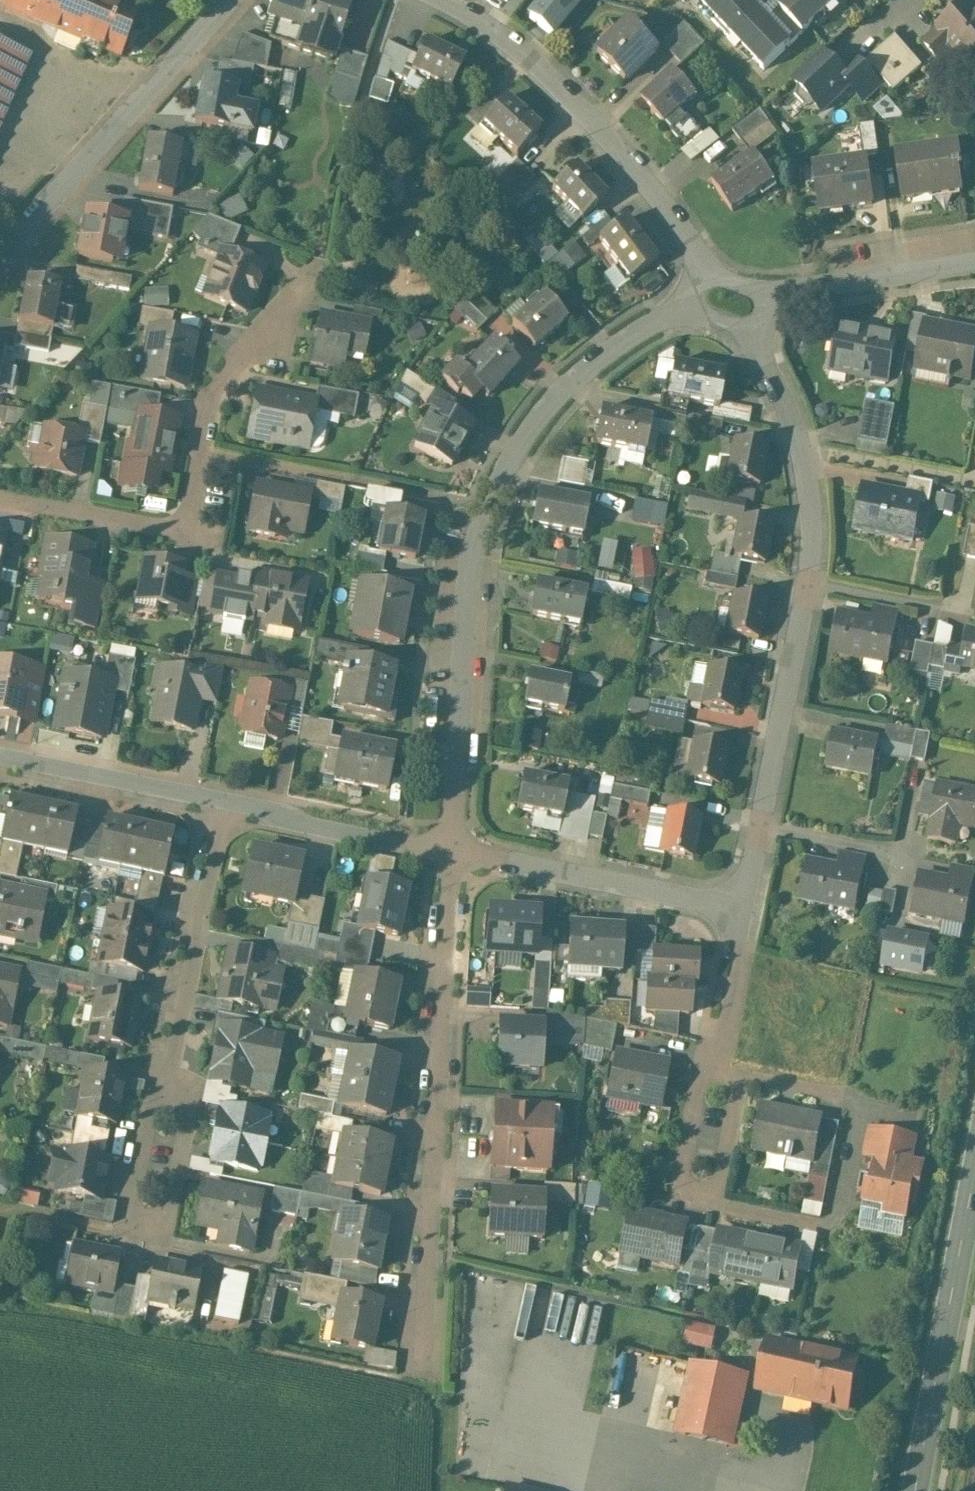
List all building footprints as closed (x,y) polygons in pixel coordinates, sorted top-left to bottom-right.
[(2,9),(82,43),(79,50),(98,58),(101,51),(118,58),(138,11),(113,0),(6,0),(2,9)] [(334,0),(281,0),(272,10),(269,19),(287,25),(281,45),(298,50),(298,51),(331,61),(349,5),(334,0)] [(524,13),(553,37),(584,0),(535,0),(524,13)] [(803,35),(778,8),(785,2),(783,0),(692,0),(692,1),(701,10),(704,13),(713,22),(729,39),(731,37),(734,39),(743,49),(745,52),(754,61),(764,71),(803,35)] [(791,8),(785,2),(778,8),(803,35),(813,24),(823,16),(826,13),(835,4),(839,0),(800,0),(791,8)] [(785,2),(791,8),(800,0),(787,0),(785,2)] [(936,29),(936,30),(922,42),(937,60),(951,47),(959,56),(955,59),(963,69),(967,65),(970,68),(974,63),(974,6),(970,0),(969,0),(954,13),(936,29)] [(954,13),(969,0),(943,0),(954,13)] [(701,10),(692,1),(690,3),(699,12),(701,10)] [(835,4),(826,13),(830,18),(839,9),(835,4)] [(713,22),(704,13),(701,15),(710,25),(713,22)] [(823,16),(813,24),(818,29),(827,21),(823,16)] [(658,49),(631,20),(595,55),(623,83),(635,71),(636,72),(659,50),(658,49)] [(685,23),(658,49),(659,50),(663,45),(673,55),(694,34),(685,23)] [(270,45),(242,34),(230,63),(266,69),(270,45)] [(694,34),(673,55),(681,64),(703,44),(694,34)] [(922,67),(895,36),(861,66),(868,75),(874,69),(893,92),(922,67)] [(743,49),(734,39),(729,44),(738,54),(743,49)] [(466,60),(429,41),(412,71),(449,90),(466,60)] [(0,43),(0,88),(16,50),(0,43)] [(415,51),(402,43),(388,69),(401,76),(415,51)] [(367,60),(344,52),(336,75),(360,83),(367,60)] [(754,61),(745,52),(740,56),(749,66),(754,61)] [(840,74),(821,53),(792,80),(822,111),(849,85),(850,84),(840,74)] [(868,75),(861,66),(860,67),(854,60),(840,74),(850,84),(849,85),(863,100),(877,88),(870,80),(871,79),(868,75)] [(675,70),(641,100),(664,125),(681,109),(697,94),(675,70)] [(293,107),(297,72),(285,71),(280,105),(293,107)] [(237,86),(204,80),(196,125),(229,131),(233,107),(237,86)] [(541,126),(505,96),(481,123),(516,153),(541,126)] [(255,112),(233,107),(229,131),(251,135),(255,112)] [(701,130),(681,109),(664,125),(684,146),(701,130)] [(760,110),(734,130),(744,141),(768,120),(760,110)] [(874,123),(858,126),(863,157),(879,154),(874,123)] [(179,147),(145,141),(136,193),(169,199),(179,147)] [(243,145),(231,159),(243,169),(255,156),(243,145)] [(958,145),(896,154),(902,198),(914,196),(913,193),(930,191),(930,189),(960,185),(958,167),(961,167),(958,145)] [(753,152),(712,182),(731,210),(773,180),(753,152)] [(517,158),(497,181),(507,189),(528,167),(517,158)] [(866,160),(814,168),(814,169),(817,168),(820,184),(817,184),(820,211),(822,211),(821,207),(842,204),(842,208),(872,204),(866,160)] [(606,193),(576,164),(551,187),(581,217),(606,193)] [(528,167),(507,189),(516,197),(536,175),(528,167)] [(241,195),(220,204),(227,219),(248,210),(241,195)] [(175,209),(138,202),(135,221),(155,225),(153,236),(169,239),(175,209)] [(240,229),(208,215),(188,237),(199,241),(197,248),(220,258),(222,251),(230,254),(240,229)] [(121,223),(85,216),(78,257),(113,264),(121,223)] [(605,217),(580,236),(588,245),(596,239),(613,226),(605,217)] [(613,226),(596,239),(626,279),(655,257),(625,217),(613,226)] [(563,275),(587,257),(576,243),(553,261),(563,275)] [(230,254),(222,251),(220,258),(217,265),(211,267),(208,275),(210,281),(204,296),(245,312),(254,291),(255,291),(258,283),(258,281),(263,267),(230,254)] [(110,275),(77,269),(74,282),(108,289),(110,275)] [(59,288),(16,280),(8,323),(19,325),(51,331),(54,317),(59,288)] [(145,288),(145,306),(170,306),(170,287),(145,288)] [(495,313),(471,291),(462,300),(486,322),(495,313)] [(543,295),(511,324),(534,350),(566,321),(543,295)] [(486,322),(462,300),(454,311),(476,332),(486,322)] [(173,314),(141,308),(138,327),(152,330),(152,329),(170,332),(173,314)] [(383,313),(355,308),(352,321),(372,326),(380,327),(383,313)] [(352,321),(322,315),(312,364),(344,371),(348,352),(366,356),(372,326),(352,321)] [(928,318),(913,315),(908,343),(921,346),(925,325),(926,325),(928,318)] [(51,331),(19,325),(18,334),(49,340),(51,331)] [(925,325),(921,346),(916,368),(949,374),(948,375),(970,379),(974,352),(974,333),(959,330),(958,332),(926,325),(925,325)] [(896,337),(839,326),(830,370),(857,375),(857,377),(887,383),(896,337)] [(194,336),(170,332),(152,329),(152,330),(143,379),(184,387),(194,336)] [(49,340),(18,334),(15,346),(47,352),(49,340)] [(517,366),(491,343),(463,373),(462,374),(480,391),(487,398),(517,366)] [(726,374),(675,364),(668,399),(689,403),(719,409),(726,374)] [(463,373),(455,365),(441,380),(457,394),(460,391),(471,402),(480,391),(462,374),(463,373)] [(434,390),(406,371),(400,385),(426,402),(434,390)] [(160,395),(110,385),(106,409),(118,411),(116,423),(138,427),(141,411),(157,414),(160,395)] [(358,395),(323,389),(318,412),(354,418),(358,395)] [(314,402),(257,391),(248,437),(305,449),(314,402)] [(668,399),(661,397),(658,409),(686,415),(689,403),(668,399)] [(106,409),(82,405),(77,433),(84,435),(82,441),(99,445),(104,421),(106,409)] [(118,411),(106,409),(104,421),(116,423),(118,411)] [(653,420),(602,410),(595,444),(646,454),(653,420)] [(157,414),(141,411),(138,427),(130,466),(123,464),(119,486),(146,491),(147,488),(154,489),(158,471),(168,473),(178,418),(157,414)] [(893,418),(864,413),(859,441),(887,446),(893,418)] [(474,433),(443,415),(422,451),(453,469),(474,433)] [(720,422),(686,415),(684,429),(717,436),(720,422)] [(77,433),(46,428),(42,448),(36,452),(34,464),(39,470),(76,477),(82,441),(84,435),(77,433)] [(768,448),(736,441),(727,481),(760,487),(768,448)] [(586,464),(560,459),(556,483),(582,488),(586,464)] [(933,483),(910,479),(906,497),(920,500),(920,501),(929,503),(933,483)] [(344,490),(315,484),(312,499),(341,505),(344,490)] [(308,495),(256,486),(247,535),(272,539),(273,534),(277,535),(278,530),(301,535),(308,495)] [(906,497),(882,492),(882,491),(863,487),(855,529),(912,540),(920,501),(920,500),(906,497)] [(590,502),(538,492),(532,526),(583,536),(590,502)] [(939,492),(936,510),(954,513),(957,495),(939,492)] [(398,500),(372,494),(368,510),(384,513),(384,511),(395,514),(398,500)] [(745,504),(700,495),(696,512),(742,520),(745,504)] [(395,514),(384,511),(384,513),(376,551),(411,558),(419,518),(395,514)] [(773,526),(742,520),(735,558),(766,564),(773,526)] [(970,526),(963,556),(974,559),(974,527),(970,526)] [(0,534),(0,574),(2,574),(9,536),(0,534)] [(600,570),(615,571),(618,542),(603,540),(600,570)] [(70,547),(41,542),(38,560),(42,561),(37,589),(51,592),(49,601),(75,606),(76,607),(81,580),(88,546),(71,543),(70,547)] [(654,548),(634,550),(635,578),(656,577),(654,548)] [(579,567),(581,552),(558,550),(556,565),(579,567)] [(183,566),(146,559),(138,597),(156,600),(155,604),(169,607),(168,612),(174,613),(181,577),(183,566)] [(386,574),(354,568),(352,582),(360,583),(383,588),(386,574)] [(257,579),(205,569),(199,602),(251,612),(257,579)] [(195,580),(181,577),(174,613),(189,616),(195,580)] [(302,587),(257,579),(251,612),(270,616),(269,620),(295,625),(302,587)] [(101,584),(81,580),(76,607),(75,606),(71,626),(92,630),(101,584)] [(626,587),(591,580),(588,593),(624,601),(626,587)] [(586,591),(536,581),(530,615),(580,624),(586,591)] [(383,588),(360,583),(350,634),(398,643),(407,592),(383,588)] [(765,600),(734,595),(726,633),(758,639),(765,600)] [(896,609),(872,605),(870,619),(894,623),(896,609)] [(894,623),(870,619),(869,624),(838,618),(839,611),(836,610),(829,651),(887,662),(894,623)] [(966,630),(963,648),(960,665),(974,667),(974,632),(966,630)] [(934,644),(915,640),(910,668),(928,672),(934,644)] [(366,651),(315,641),(312,661),(345,668),(346,661),(363,664),(366,651)] [(543,643),(541,658),(558,661),(561,646),(543,643)] [(963,648),(949,646),(945,671),(959,673),(960,665),(963,648)] [(135,662),(108,657),(104,680),(113,682),(111,692),(128,696),(135,662)] [(363,664),(346,661),(345,668),(344,673),(341,672),(340,679),(342,680),(337,709),(361,713),(360,716),(393,722),(397,698),(389,697),(393,670),(363,664)] [(0,663),(0,711),(8,713),(7,717),(20,719),(21,715),(34,718),(33,722),(35,723),(44,673),(0,663)] [(223,668),(200,663),(197,675),(201,675),(197,699),(216,702),(223,668)] [(197,675),(158,667),(154,688),(162,690),(159,705),(167,707),(163,725),(191,731),(197,699),(201,675),(197,675)] [(740,673),(709,667),(701,706),(732,712),(740,673)] [(569,681),(531,673),(525,704),(545,708),(562,711),(569,681)] [(104,680),(67,674),(63,696),(71,697),(64,731),(102,739),(111,692),(113,682),(104,680)] [(307,682),(280,677),(278,689),(289,691),(286,708),(302,711),(307,682)] [(278,689),(250,683),(244,715),(239,719),(238,726),(241,731),(246,731),(264,735),(265,736),(267,739),(276,741),(280,738),(286,708),(289,691),(278,689)] [(685,708),(648,701),(646,714),(683,720),(685,708)] [(562,711),(545,708),(543,716),(561,720),(562,711)] [(683,720),(646,714),(643,727),(680,734),(683,720)] [(332,725),(301,718),(296,744),(339,752),(341,740),(329,738),(332,725)] [(917,731),(887,725),(884,741),(913,747),(917,731)] [(878,737),(832,728),(825,765),(871,774),(878,737)] [(264,735),(246,731),(243,746),(262,749),(265,736),(264,735)] [(930,733),(917,731),(913,747),(911,757),(925,759),(930,733)] [(362,742),(342,738),(341,740),(339,752),(334,777),(350,780),(350,783),(385,790),(393,748),(374,744),(374,747),(362,745),(362,742)] [(725,747),(694,741),(686,781),(717,787),(725,747)] [(567,784),(523,775),(516,809),(560,818),(567,784)] [(936,780),(929,816),(931,817),(928,836),(955,841),(958,822),(974,825),(974,788),(936,780)] [(651,792),(612,785),(610,797),(648,805),(651,792)] [(55,807),(12,798),(2,844),(5,845),(26,850),(27,844),(46,848),(55,807)] [(78,812),(55,807),(46,848),(69,853),(76,820),(78,812)] [(582,812),(572,810),(568,831),(578,833),(582,812)] [(606,815),(593,813),(590,835),(602,837),(606,815)] [(698,819),(668,813),(660,851),(690,858),(698,819)] [(91,823),(76,820),(71,845),(86,848),(91,823)] [(101,851),(99,860),(120,865),(128,824),(108,820),(106,826),(101,851)] [(106,826),(91,823),(86,848),(101,851),(106,826)] [(151,829),(128,824),(120,865),(143,869),(151,829)] [(172,833),(151,829),(143,869),(142,875),(161,879),(163,879),(172,833)] [(5,845),(0,867),(0,874),(19,879),(26,850),(5,845)] [(862,854),(838,849),(835,865),(837,865),(859,870),(862,854)] [(300,861),(254,852),(246,890),(274,895),(273,901),(291,905),(293,896),(300,861)] [(836,868),(804,862),(797,895),(851,907),(859,870),(837,865),(836,868)] [(161,879),(142,875),(140,887),(159,890),(161,879)] [(950,884),(917,878),(911,913),(965,923),(971,885),(951,881),(950,884)] [(57,887),(22,879),(19,893),(46,899),(54,901),(57,887)] [(407,890),(367,881),(358,927),(358,929),(375,932),(397,937),(407,890)] [(159,890),(140,887),(136,904),(156,908),(159,890)] [(896,889),(884,887),(880,910),(891,912),(896,889)] [(19,893),(18,896),(0,892),(0,927),(38,935),(46,899),(19,893)] [(324,903),(293,896),(291,905),(287,924),(318,930),(324,903)] [(538,913),(490,910),(487,953),(535,956),(538,913)] [(153,920),(112,912),(110,921),(105,925),(103,937),(150,947),(152,940),(148,939),(146,935),(151,932),(153,920)] [(375,932),(358,929),(358,927),(343,924),(336,956),(368,963),(375,932)] [(622,930),(570,927),(566,981),(590,982),(591,970),(620,972),(622,930)] [(655,929),(634,927),(633,952),(653,953),(653,952),(654,952),(655,929)] [(928,941),(889,934),(883,962),(883,966),(922,973),(924,961),(928,941)] [(150,947),(103,937),(100,950),(103,956),(101,965),(142,974),(145,962),(141,957),(145,954),(149,955),(150,947)] [(321,953),(263,941),(260,957),(273,960),(272,964),(318,974),(321,953)] [(260,957),(233,951),(226,981),(223,980),(218,1002),(261,1011),(272,964),(273,960),(260,957)] [(654,952),(653,952),(653,953),(651,982),(647,981),(647,982),(691,984),(691,985),(695,985),(697,955),(654,952)] [(368,963),(336,956),(322,953),(319,968),(355,975),(355,974),(366,976),(368,963)] [(550,963),(534,962),(532,990),(548,991),(550,963)] [(61,970),(28,963),(25,977),(58,984),(61,970)] [(0,969),(0,1026),(6,1028),(10,1009),(12,1009),(19,973),(0,969)] [(96,977),(61,970),(58,984),(92,992),(96,977)] [(366,976),(355,974),(345,1022),(345,1023),(358,1026),(364,1027),(364,1026),(388,1031),(398,983),(366,976)] [(691,984),(647,982),(645,1012),(654,1013),(678,1014),(689,1014),(691,985),(691,984)] [(142,1002),(101,993),(90,1042),(132,1051),(133,1048),(129,1047),(135,1020),(139,1020),(142,1002)] [(630,1002),(603,1000),(602,1023),(628,1028),(630,1002)] [(335,1009),(312,1004),(306,1031),(313,1033),(355,1041),(358,1026),(345,1023),(345,1022),(332,1020),(335,1009)] [(585,1019),(552,1013),(549,1030),(584,1037),(585,1019)] [(678,1014),(654,1013),(652,1033),(676,1037),(678,1014)] [(251,1021),(218,1014),(214,1029),(221,1031),(222,1027),(248,1032),(251,1021)] [(613,1026),(585,1019),(584,1037),(583,1047),(608,1052),(613,1026)] [(248,1032),(222,1027),(221,1031),(210,1079),(245,1087),(249,1070),(272,1076),(280,1040),(248,1032)] [(541,1030),(499,1027),(496,1068),(539,1071),(541,1030)] [(355,1041),(313,1033),(310,1045),(350,1054),(359,1055),(362,1042),(355,1041)] [(33,1045),(3,1039),(0,1054),(30,1060),(33,1045)] [(82,1056),(45,1048),(43,1063),(79,1071),(82,1056)] [(359,1055),(350,1054),(345,1080),(391,1090),(396,1063),(359,1055)] [(666,1065),(615,1055),(605,1100),(640,1107),(656,1111),(666,1065)] [(126,1080),(87,1072),(77,1118),(116,1126),(126,1080)] [(391,1090),(345,1080),(339,1107),(385,1117),(391,1090)] [(334,1103),(300,1096),(297,1111),(317,1116),(331,1118),(334,1103)] [(236,1099),(225,1097),(223,1108),(234,1110),(236,1099)] [(577,1129),(578,1100),(561,1099),(561,1129),(577,1129)] [(640,1107),(605,1100),(603,1111),(608,1116),(637,1122),(640,1107)] [(223,1108),(222,1108),(221,1113),(219,1113),(211,1158),(212,1158),(211,1163),(212,1163),(223,1166),(257,1172),(258,1167),(260,1168),(268,1123),(266,1122),(267,1117),(234,1110),(223,1108)] [(552,1111),(495,1108),(494,1133),(493,1132),(492,1145),(493,1145),(491,1169),(548,1173),(552,1111)] [(820,1122),(761,1110),(752,1150),(788,1157),(787,1161),(792,1162),(794,1154),(813,1158),(820,1122)] [(331,1118),(317,1116),(314,1132),(340,1138),(344,1121),(331,1118)] [(93,1126),(71,1122),(69,1135),(91,1139),(93,1126)] [(837,1126),(820,1122),(813,1158),(830,1161),(837,1126)] [(904,1139),(870,1132),(865,1159),(877,1161),(899,1165),(904,1139)] [(390,1146),(346,1137),(341,1162),(385,1171),(390,1146)] [(108,1162),(67,1154),(67,1157),(61,1188),(60,1195),(100,1203),(108,1162)] [(67,1157),(59,1156),(53,1186),(61,1188),(67,1157)] [(899,1165),(877,1161),(874,1176),(869,1180),(861,1178),(857,1194),(866,1196),(864,1206),(885,1210),(883,1218),(904,1223),(908,1204),(914,1205),(921,1170),(899,1165)] [(385,1171),(341,1162),(335,1189),(379,1198),(385,1171)] [(223,1166),(212,1163),(209,1176),(221,1178),(223,1166)] [(331,1185),(305,1180),(301,1194),(328,1200),(331,1185)] [(573,1188),(539,1187),(538,1198),(540,1198),(540,1206),(571,1208),(573,1188)] [(264,1201),(207,1189),(199,1227),(232,1234),(229,1250),(252,1255),(264,1201)] [(301,1194),(276,1189),(271,1213),(297,1219),(301,1194)] [(538,1198),(488,1195),(485,1237),(538,1240),(540,1206),(540,1198),(538,1198)] [(377,1209),(341,1202),(338,1216),(342,1216),(342,1215),(375,1221),(377,1209)] [(685,1226),(626,1213),(618,1251),(636,1254),(635,1259),(677,1267),(680,1251),(684,1229),(685,1226)] [(375,1221),(342,1215),(342,1216),(333,1264),(376,1272),(385,1223),(375,1221)] [(714,1231),(700,1228),(695,1251),(709,1254),(714,1231)] [(699,1232),(684,1229),(680,1251),(695,1253),(699,1232)] [(768,1243),(735,1236),(736,1234),(719,1230),(710,1273),(731,1277),(731,1275),(760,1281),(760,1282),(761,1283),(770,1240),(769,1240),(768,1243)] [(800,1246),(770,1240),(761,1283),(792,1289),(800,1246)] [(120,1256),(78,1247),(70,1285),(113,1294),(116,1282),(115,1282),(120,1256)] [(636,1254),(618,1251),(615,1265),(633,1269),(635,1259),(636,1254)] [(185,1272),(157,1266),(151,1294),(150,1300),(172,1304),(171,1306),(194,1311),(201,1274),(185,1270),(185,1272)] [(240,1323),(249,1276),(224,1271),(215,1319),(240,1323)] [(340,1284),(305,1276),(301,1298),(314,1300),(315,1295),(337,1300),(340,1284)] [(135,1291),(122,1288),(115,1320),(128,1322),(135,1291)] [(272,1323),(278,1291),(266,1289),(260,1321),(272,1323)] [(151,1294),(135,1291),(128,1322),(145,1326),(150,1300),(151,1294)] [(378,1306),(343,1299),(337,1326),(342,1327),(338,1345),(369,1351),(378,1306)] [(689,1323),(684,1347),(711,1353),(716,1329),(689,1323)] [(858,1362),(769,1343),(758,1392),(848,1411),(858,1362)] [(746,1378),(709,1370),(693,1438),(731,1446),(746,1378)]
